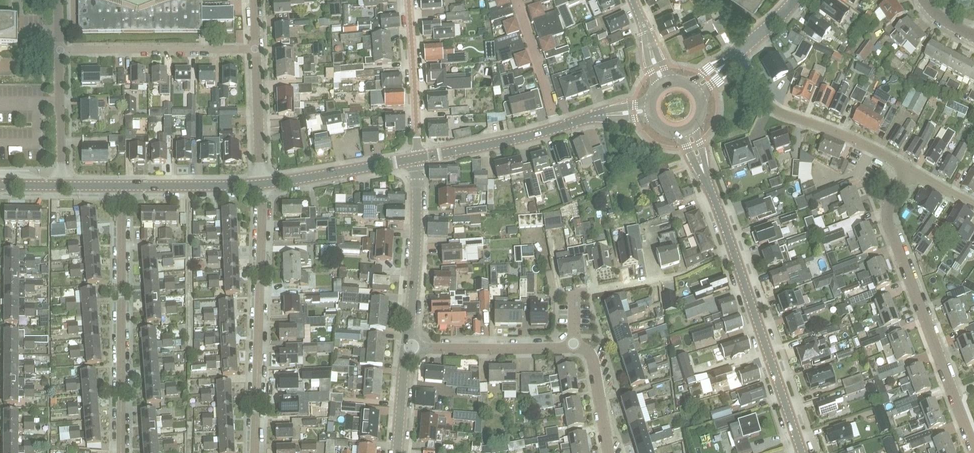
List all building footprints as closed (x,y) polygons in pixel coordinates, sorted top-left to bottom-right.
[(234,31),(234,11),(202,11),(202,0),(97,0),(98,1),(79,1),(79,33),(203,33),(203,24),(225,23),(225,31),(234,31)] [(274,2),(275,15),(290,14),(290,6),(293,6),(293,7),(303,6),(303,3),(316,2),(316,0),(279,0),(279,2),(274,2)] [(328,10),(329,17),(341,17),(340,0),(334,0),(334,10),(328,10)] [(441,8),(441,0),(421,0),(421,10),(441,8)] [(505,17),(513,15),(509,3),(510,3),(509,0),(495,0),(497,7),(489,10),(491,22),(494,21),(505,17)] [(535,6),(529,8),(536,30),(560,22),(556,11),(544,15),(540,4),(550,1),(549,0),(533,0),(535,6)] [(567,4),(566,0),(559,0),(554,2),(556,8),(567,4)] [(620,6),(617,0),(595,0),(602,14),(620,6)] [(850,11),(833,0),(829,0),(823,9),(829,13),(828,16),(840,25),(850,11)] [(903,14),(894,0),(893,0),(886,5),(887,6),(882,10),(887,17),(883,20),(887,26),(903,14)] [(580,1),(570,2),(572,15),(577,15),(576,10),(582,9),(580,1)] [(378,5),(378,6),(377,6),(377,10),(375,10),(375,15),(383,15),(383,4),(378,5)] [(557,9),(559,15),(568,11),(565,5),(557,9)] [(714,16),(721,12),(717,5),(710,8),(714,16)] [(662,34),(679,26),(673,11),(656,18),(662,34)] [(459,13),(443,14),(444,22),(459,20),(459,13)] [(462,14),(462,25),(470,25),(469,13),(462,14)] [(611,34),(629,26),(623,13),(605,20),(611,34)] [(381,22),(377,22),(371,23),(371,31),(377,30),(399,28),(398,15),(381,17),(381,22)] [(687,29),(699,23),(695,15),(683,22),(687,29)] [(507,24),(505,17),(494,21),(496,28),(503,25),(507,36),(494,40),(496,53),(498,52),(522,44),(515,21),(507,24)] [(831,27),(816,17),(805,33),(819,43),(822,39),(823,39),(831,27)] [(18,46),(18,18),(0,18),(0,46),(18,46)] [(328,20),(317,21),(317,28),(329,27),(328,20)] [(575,26),(572,20),(563,23),(566,30),(575,26)] [(455,39),(454,26),(440,27),(439,21),(422,23),(423,36),(434,35),(434,40),(455,39)] [(902,25),(897,30),(897,31),(891,37),(901,47),(907,41),(906,40),(916,30),(908,21),(903,26),(902,25)] [(543,52),(555,49),(551,38),(564,33),(560,22),(536,30),(543,52)] [(282,45),(289,45),(289,25),(275,26),(276,42),(281,41),(282,45)] [(689,49),(705,42),(700,29),(683,36),(689,49)] [(926,39),(916,30),(906,40),(907,41),(917,50),(922,45),(921,44),(926,39)] [(599,41),(607,37),(605,31),(596,35),(599,41)] [(363,32),(340,34),(341,43),(363,41),(363,37),(363,32)] [(624,40),(621,32),(607,38),(610,46),(624,40)] [(881,41),(886,45),(891,39),(886,34),(881,41)] [(389,35),(363,37),(363,41),(363,44),(373,43),(374,51),(390,49),(389,35)] [(806,59),(812,47),(804,42),(797,54),(793,57),(798,65),(806,59)] [(867,42),(856,55),(864,61),(874,47),(867,42)] [(935,66),(944,49),(933,43),(924,58),(930,61),(929,63),(935,66)] [(522,44),(498,52),(502,63),(514,59),(518,70),(512,72),(513,74),(515,80),(525,76),(523,68),(530,66),(522,44)] [(441,45),(424,46),(425,61),(441,60),(441,65),(465,63),(464,54),(453,55),(453,54),(453,48),(441,49),(441,45)] [(553,58),(570,52),(568,46),(552,52),(553,58)] [(366,65),(392,63),(390,49),(374,51),(374,58),(365,58),(366,65)] [(947,70),(955,55),(944,49),(935,66),(940,69),(941,67),(947,70)] [(838,50),(832,57),(841,64),(847,58),(838,50)] [(304,58),(294,58),(293,51),(276,52),(277,66),(294,65),(304,65),(311,65),(314,65),(314,57),(304,58)] [(607,66),(613,84),(624,80),(616,55),(611,57),(613,64),(607,66)] [(957,78),(966,61),(955,55),(947,70),(952,73),(951,75),(957,78)] [(778,56),(763,64),(774,82),(788,73),(793,70),(790,64),(785,67),(778,56)] [(597,76),(601,88),(613,84),(607,66),(595,70),(592,60),(585,62),(591,78),(597,76)] [(973,73),(973,65),(966,61),(957,78),(962,81),(964,79),(969,82),(973,73)] [(578,96),(589,92),(585,80),(591,78),(585,62),(579,64),(580,68),(575,69),(578,76),(571,78),(578,96)] [(277,80),(295,79),(294,65),(277,66),(277,80)] [(340,67),(333,68),(334,74),(340,73),(356,72),(364,72),(363,65),(340,67)] [(816,66),(813,74),(820,77),(823,78),(827,70),(819,67),(816,66)] [(223,85),(219,85),(219,90),(219,100),(228,100),(228,87),(237,87),(237,70),(233,70),(233,67),(225,67),(225,70),(223,69),(223,85)] [(436,84),(436,91),(471,90),(471,76),(445,77),(445,67),(426,68),(427,85),(436,84)] [(872,69),(867,67),(864,74),(868,77),(872,69)] [(929,77),(933,70),(928,67),(924,75),(929,77)] [(82,85),(100,85),(100,69),(82,70),(82,85)] [(153,76),(153,85),(160,85),(160,95),(170,95),(170,76),(167,76),(167,70),(153,69),(153,76)] [(138,92),(138,85),(149,85),(149,76),(145,76),(145,70),(132,70),(132,85),(132,92),(138,92)] [(191,83),(191,70),(176,70),(176,82),(184,83),(184,90),(189,90),(189,83),(191,83)] [(200,82),(196,82),(196,91),(201,91),(201,83),(209,83),(209,87),(214,87),(214,83),(215,83),(215,70),(200,70),(200,82)] [(938,73),(933,70),(929,77),(934,80),(938,73)] [(334,74),(333,74),(334,90),(339,90),(339,84),(342,84),(341,79),(357,79),(375,78),(374,71),(364,72),(356,72),(340,73),(334,74)] [(562,73),(552,77),(556,91),(562,89),(566,100),(578,96),(571,78),(565,81),(562,73)] [(369,83),(365,87),(365,91),(376,91),(402,90),(402,82),(403,80),(403,77),(401,76),(401,74),(384,75),(382,75),(382,77),(382,82),(380,83),(376,83),(369,83)] [(519,91),(517,92),(513,74),(500,77),(503,89),(511,87),(513,94),(515,95),(516,99),(509,101),(513,118),(525,115),(519,91)] [(800,82),(793,96),(809,103),(816,88),(816,87),(820,77),(813,74),(810,81),(809,84),(800,80),(800,82)] [(834,83),(831,92),(821,88),(814,105),(828,110),(835,94),(836,95),(841,86),(845,77),(840,75),(835,84),(834,83)] [(946,86),(952,89),(955,82),(950,79),(946,86)] [(961,85),(955,82),(952,89),(957,92),(961,85)] [(843,99),(849,87),(843,84),(830,111),(842,116),(849,102),(843,99)] [(312,85),(305,85),(299,85),(299,94),(312,94),(312,85)] [(856,102),(862,91),(857,88),(851,99),(856,102)] [(919,116),(928,99),(917,93),(918,91),(912,88),(902,106),(908,109),(907,111),(919,116)] [(219,100),(219,90),(212,90),(212,103),(210,103),(210,110),(208,110),(208,117),(219,117),(219,116),(219,109),(219,104),(219,100)] [(523,90),(519,91),(525,115),(536,112),(534,103),(541,102),(538,90),(530,92),(531,96),(525,97),(523,90)] [(875,96),(875,97),(887,104),(891,97),(879,90),(875,96)] [(278,104),(293,103),(299,103),(299,96),(293,97),(292,91),(278,92),(278,94),(276,94),(275,96),(275,100),(276,102),(278,102),(278,104)] [(862,91),(856,102),(861,104),(867,94),(862,91)] [(372,92),(361,93),(362,102),(373,101),(372,92)] [(386,106),(404,105),(404,92),(375,93),(376,100),(385,100),(386,106)] [(428,111),(448,110),(447,93),(427,94),(428,111)] [(350,95),(351,103),(361,102),(360,94),(350,95)] [(124,97),(109,97),(109,105),(124,105),(124,97)] [(188,97),(188,110),(186,110),(186,117),(196,117),(196,97),(188,97)] [(875,97),(872,103),(877,106),(884,110),(887,104),(875,97)] [(125,117),(137,117),(136,100),(124,100),(125,117)] [(97,108),(105,108),(105,102),(82,103),(82,123),(97,123),(97,108)] [(861,108),(854,122),(865,128),(869,120),(872,114),(875,109),(877,106),(872,103),(870,105),(866,102),(862,108),(861,108)] [(279,116),(293,115),(293,111),(299,110),(299,103),(293,103),(278,104),(278,106),(276,106),(275,107),(275,112),(277,113),(278,113),(279,116)] [(869,120),(865,128),(876,134),(884,120),(880,118),(884,110),(877,106),(877,107),(875,109),(872,114),(869,120)] [(451,109),(451,116),(470,115),(469,107),(451,109)] [(887,115),(893,118),(897,111),(891,107),(887,115)] [(305,118),(316,116),(315,109),(303,111),(305,118)] [(361,123),(358,110),(348,112),(351,125),(361,123)] [(498,124),(497,122),(497,113),(487,114),(488,123),(487,123),(487,124),(498,124)] [(321,131),(312,132),(316,152),(317,152),(318,154),(319,155),(324,154),(325,153),(324,151),(332,149),(329,136),(343,134),(342,127),(348,126),(346,116),(340,116),(340,114),(336,115),(336,114),(321,117),(323,128),(321,128),(321,131)] [(386,118),(379,118),(373,118),(373,126),(386,126),(386,131),(395,131),(395,130),(404,130),(404,114),(386,114),(386,118)] [(172,116),(165,116),(164,116),(164,128),(172,128),(172,116)] [(125,117),(125,131),(133,131),(133,117),(125,117)] [(196,139),(196,128),(196,117),(186,117),(186,138),(190,139),(196,139)] [(900,149),(915,124),(908,120),(901,132),(897,129),(889,142),(900,149)] [(148,132),(147,121),(135,121),(135,133),(148,132)] [(429,138),(448,138),(447,121),(428,121),(429,138)] [(285,152),(303,149),(299,123),(283,126),(285,140),(284,140),(285,152)] [(927,146),(935,129),(929,125),(920,142),(915,139),(907,153),(918,160),(927,146)] [(220,130),(220,143),(225,143),(225,162),(238,162),(238,149),(239,148),(238,142),(234,142),(228,142),(228,136),(233,136),(233,130),(232,130),(220,130)] [(363,130),(363,143),(379,142),(379,130),(363,130)] [(936,164),(946,147),(948,148),(956,134),(948,130),(940,143),(937,141),(926,158),(927,159),(926,161),(934,166),(935,164),(936,164)] [(785,153),(791,151),(789,147),(789,146),(785,132),(771,137),(776,151),(783,148),(785,153)] [(153,163),(167,163),(167,134),(160,134),(160,147),(153,147),(153,163)] [(126,136),(118,136),(109,136),(109,143),(118,143),(118,153),(119,153),(119,154),(125,154),(125,153),(126,153),(126,136)] [(824,136),(817,152),(834,158),(838,160),(844,144),(824,136)] [(148,137),(135,137),(135,147),(130,147),(130,163),(138,163),(138,165),(145,165),(145,163),(145,144),(148,144),(148,137)] [(186,138),(178,138),(178,154),(176,154),(176,159),(178,159),(178,162),(192,162),(192,145),(190,145),(190,139),(186,138)] [(215,162),(215,147),(215,139),(208,139),(208,147),(201,147),(201,162),(215,162)] [(580,161),(586,159),(593,156),(587,139),(574,144),(580,161)] [(765,165),(762,156),(758,157),(755,149),(750,151),(747,142),(745,143),(744,142),(739,144),(739,145),(724,150),(725,152),(723,153),(725,159),(727,158),(731,169),(746,164),(749,172),(761,168),(761,166),(765,165)] [(83,163),(108,162),(107,144),(83,144),(83,163)] [(963,154),(967,147),(961,144),(958,151),(957,150),(952,159),(947,157),(939,172),(950,179),(964,154),(963,154)] [(770,172),(777,169),(768,145),(761,147),(770,172)] [(562,178),(563,179),(576,175),(571,161),(571,162),(566,147),(553,151),(560,172),(562,178)] [(812,164),(815,159),(800,151),(800,157),(812,164)] [(536,175),(549,172),(544,153),(531,157),(536,175)] [(799,161),(799,169),(811,170),(812,164),(800,157),(799,161)] [(834,158),(830,167),(837,172),(838,171),(844,173),(846,168),(848,162),(841,160),(841,161),(838,160),(834,158)] [(516,176),(523,175),(520,160),(507,162),(511,179),(517,178),(516,176)] [(600,160),(593,163),(598,176),(604,174),(601,165),(600,160)] [(511,179),(507,162),(494,165),(498,180),(505,179),(505,181),(511,179)] [(669,169),(667,163),(657,167),(659,173),(669,169)] [(446,175),(457,175),(457,167),(429,167),(429,180),(446,180),(446,175)] [(799,169),(798,178),(798,181),(799,180),(810,176),(811,170),(799,169)] [(972,169),(962,186),(973,193),(973,170),(972,169)] [(474,172),(474,187),(475,187),(487,187),(487,172),(474,172)] [(671,193),(678,190),(672,175),(663,178),(661,173),(640,181),(642,187),(657,182),(659,188),(662,197),(671,193)] [(470,182),(469,174),(461,175),(462,183),(470,182)] [(810,176),(799,180),(801,185),(812,181),(810,176)] [(562,178),(556,180),(560,192),(566,190),(563,179),(562,178)] [(535,199),(541,197),(537,181),(532,183),(535,198),(535,199)] [(593,194),(588,181),(582,183),(587,196),(593,194)] [(802,191),(814,186),(812,181),(801,185),(802,191)] [(535,198),(532,183),(525,184),(529,199),(535,198)] [(839,193),(836,184),(817,192),(804,197),(807,205),(839,193)] [(814,186),(802,191),(804,197),(817,192),(814,186)] [(474,187),(454,187),(454,192),(439,192),(439,208),(454,208),(454,201),(460,201),(460,205),(466,205),(466,195),(468,195),(468,194),(475,194),(475,187),(474,187)] [(771,199),(785,194),(783,187),(765,194),(767,200),(767,201),(771,199)] [(388,206),(388,204),(404,204),(404,193),(385,193),(385,190),(374,190),(374,191),(374,194),(363,194),(362,205),(364,205),(370,205),(377,205),(388,206)] [(682,202),(678,190),(671,193),(662,197),(664,203),(655,206),(660,218),(671,214),(674,213),(672,206),(682,202)] [(833,212),(837,211),(860,202),(855,190),(840,195),(842,202),(831,206),(833,212)] [(923,191),(916,202),(920,204),(918,207),(925,211),(932,215),(942,198),(928,190),(926,193),(923,191)] [(750,220),(757,218),(758,222),(777,215),(771,199),(767,201),(767,200),(745,207),(750,220)] [(858,216),(864,214),(860,202),(837,211),(839,216),(847,213),(849,220),(858,216)] [(301,216),(301,220),(316,219),(316,208),(301,209),(301,204),(283,204),(283,216),(301,216)] [(357,214),(358,206),(336,205),(336,214),(357,214)] [(377,207),(377,205),(370,205),(370,212),(376,212),(376,213),(387,214),(386,221),(404,221),(404,207),(377,207)] [(947,225),(954,229),(951,234),(959,239),(968,244),(969,244),(967,243),(971,237),(973,232),(973,228),(969,225),(973,217),(958,207),(956,209),(955,209),(947,222),(949,222),(947,225)] [(5,223),(17,223),(17,208),(5,208),(5,223)] [(29,240),(29,223),(29,209),(17,208),(17,223),(24,223),(24,230),(23,230),(23,240),(29,240)] [(29,209),(29,223),(29,240),(35,240),(35,230),(35,223),(41,223),(42,209),(29,209)] [(81,210),(82,217),(76,218),(76,217),(66,218),(67,225),(77,224),(82,223),(97,221),(96,209),(81,210)] [(154,224),(154,209),(142,209),(142,224),(154,224)] [(167,209),(154,209),(154,224),(166,224),(167,209)] [(179,224),(179,209),(167,209),(166,224),(179,224)] [(223,221),(237,221),(236,209),(222,210),(223,221)] [(688,223),(692,236),(706,231),(705,231),(698,213),(687,217),(685,209),(674,213),(671,214),(674,223),(681,220),(682,224),(688,223)] [(545,228),(562,226),(560,212),(543,215),(545,228)] [(782,225),(797,220),(795,212),(779,218),(782,225)] [(933,224),(936,220),(931,216),(925,223),(918,233),(924,237),(933,224)] [(812,217),(803,220),(808,232),(816,229),(812,217)] [(309,230),(316,230),(316,227),(316,219),(301,220),(298,220),(298,226),(283,226),(283,240),(300,239),(300,233),(309,232),(309,230)] [(316,219),(316,227),(328,227),(328,219),(316,219)] [(447,237),(448,219),(429,219),(428,237),(447,237)] [(584,236),(581,220),(573,221),(576,237),(584,236)] [(98,234),(97,221),(82,223),(77,224),(77,229),(83,228),(83,235),(98,234)] [(217,234),(223,233),(237,233),(237,221),(223,221),(220,222),(220,227),(215,228),(215,227),(207,227),(207,234),(217,234)] [(828,228),(818,231),(820,237),(830,233),(844,228),(842,222),(828,228)] [(758,245),(768,241),(769,244),(782,239),(778,228),(777,228),(775,224),(769,226),(754,231),(754,233),(752,234),(755,244),(758,243),(758,245)] [(941,230),(933,224),(924,237),(931,241),(932,242),(941,230)] [(858,243),(873,237),(868,225),(853,231),(855,237),(846,241),(848,247),(858,243)] [(617,245),(621,266),(636,264),(634,253),(641,252),(637,227),(632,228),(628,229),(626,229),(628,243),(617,245)] [(367,236),(367,229),(353,228),(352,236),(367,236)] [(846,234),(844,228),(830,233),(820,237),(819,237),(823,246),(845,238),(845,237),(846,234)] [(706,231),(692,236),(692,237),(693,236),(697,247),(681,253),(687,269),(704,261),(701,254),(713,250),(706,231)] [(661,268),(679,263),(674,246),(680,244),(676,232),(660,237),(662,244),(660,244),(661,250),(656,252),(661,268)] [(223,245),(238,245),(237,233),(223,233),(223,245)] [(364,239),(363,246),(370,246),(392,247),(393,234),(378,233),(378,234),(371,234),(370,240),(364,239)] [(84,247),(99,246),(98,234),(83,235),(84,247)] [(806,240),(804,234),(786,240),(788,246),(806,240)] [(525,244),(536,243),(535,236),(524,236),(525,244)] [(862,255),(877,249),(873,237),(858,243),(848,247),(850,253),(854,251),(860,249),(862,255)] [(951,249),(951,250),(961,256),(962,254),(965,249),(968,244),(959,239),(952,249),(951,249)] [(454,242),(453,242),(454,248),(441,249),(442,264),(466,263),(465,250),(483,249),(482,241),(466,242),(454,242)] [(965,249),(970,253),(971,251),(973,253),(973,246),(973,247),(968,244),(965,249)] [(223,245),(224,252),(218,252),(218,251),(208,252),(208,258),(218,258),(224,258),(238,257),(238,245),(223,245)] [(596,271),(611,268),(607,248),(594,250),(594,245),(586,247),(587,253),(593,252),(596,271)] [(85,259),(100,258),(99,246),(84,247),(85,259)] [(336,260),(336,246),(320,246),(320,257),(321,260),(336,260)] [(391,260),(392,247),(370,246),(363,246),(363,252),(370,252),(369,260),(371,262),(376,262),(377,259),(391,260)] [(767,268),(782,263),(783,267),(791,264),(785,246),(762,254),(767,268)] [(514,263),(521,263),(520,247),(513,247),(514,263)] [(572,275),(584,273),(579,247),(567,249),(569,260),(572,275)] [(163,261),(173,260),(186,259),(186,253),(157,256),(156,249),(142,250),(143,263),(157,261),(163,261)] [(831,255),(834,263),(849,259),(847,250),(831,255)] [(5,251),(5,263),(19,264),(35,263),(35,256),(25,256),(25,257),(19,257),(19,251),(5,251)] [(284,270),(301,269),(301,265),(308,264),(307,254),(300,254),(300,256),(284,257),(284,270)] [(961,256),(956,263),(961,266),(961,267),(961,266),(967,258),(962,254),(961,256)] [(572,275),(569,260),(563,261),(562,255),(556,256),(560,278),(572,275)] [(224,270),(239,269),(238,257),(224,258),(224,270)] [(85,259),(86,265),(80,266),(80,265),(70,266),(71,273),(80,272),(86,271),(101,270),(100,258),(85,259)] [(843,269),(857,263),(855,258),(831,267),(833,272),(843,269)] [(783,271),(770,276),(774,287),(788,282),(786,277),(805,270),(802,260),(782,267),(783,271)] [(859,283),(868,280),(886,273),(884,268),(887,267),(884,260),(881,261),(866,266),(869,273),(867,273),(865,272),(857,275),(859,283)] [(144,275),(158,274),(157,261),(143,263),(144,275)] [(26,269),(35,269),(35,263),(19,264),(5,263),(4,275),(19,275),(26,275),(26,269)] [(843,269),(845,274),(859,269),(857,263),(843,269)] [(381,274),(382,266),(368,265),(367,273),(368,273),(374,274),(381,274)] [(225,282),(239,281),(239,269),(224,270),(225,282)] [(308,274),(301,275),(301,269),(284,270),(285,283),(301,283),(301,285),(308,285),(308,274)] [(87,283),(102,282),(101,270),(86,271),(87,283)] [(69,271),(54,273),(55,280),(70,278),(69,271)] [(368,273),(368,274),(367,281),(367,283),(369,285),(373,286),(372,292),(389,293),(390,279),(374,278),(374,274),(368,273)] [(862,289),(873,284),(876,291),(890,285),(886,273),(868,280),(859,283),(862,289)] [(144,287),(159,286),(158,274),(144,275),(144,287)] [(816,288),(829,284),(832,290),(839,287),(834,274),(813,282),(816,288)] [(26,281),(19,281),(19,275),(4,275),(4,287),(19,287),(35,287),(35,281),(26,281)] [(449,293),(454,292),(456,292),(457,278),(451,278),(451,276),(435,275),(434,288),(449,289),(449,293)] [(694,294),(697,302),(713,295),(713,293),(728,287),(727,286),(729,284),(727,281),(726,281),(724,277),(708,283),(707,281),(700,283),(702,289),(694,292),(694,294)] [(225,294),(240,293),(239,281),(225,282),(225,294)] [(841,295),(860,288),(858,283),(845,288),(840,290),(839,290),(841,295)] [(160,298),(159,291),(165,291),(165,292),(175,291),(175,285),(165,286),(159,286),(144,287),(145,299),(160,298)] [(343,285),(342,293),(358,294),(359,287),(343,285)] [(19,299),(19,294),(25,294),(35,294),(35,287),(19,287),(4,287),(4,299),(19,299)] [(950,294),(952,299),(966,294),(964,288),(950,294)] [(81,291),(81,298),(82,303),(96,302),(95,290),(81,291)] [(341,301),(340,291),(321,292),(322,302),(341,301)] [(780,314),(805,306),(800,291),(778,299),(780,306),(778,307),(780,314)] [(869,293),(863,296),(865,301),(878,296),(876,291),(869,293)] [(466,292),(456,292),(454,292),(455,298),(432,299),(432,313),(439,313),(450,313),(450,307),(463,306),(463,298),(466,298),(466,292)] [(342,293),(342,301),(360,303),(359,304),(372,305),(372,299),(370,299),(371,295),(342,293)] [(490,313),(489,293),(479,294),(480,313),(490,313)] [(636,304),(622,309),(620,303),(627,301),(624,293),(613,296),(614,301),(604,304),(609,318),(638,309),(636,304)] [(664,294),(666,310),(677,309),(676,303),(673,303),(672,293),(664,294)] [(694,294),(680,300),(682,307),(697,302),(694,294)] [(299,315),(299,305),(305,305),(305,301),(312,301),(312,303),(320,303),(320,295),(305,295),(298,296),(298,299),(285,300),(286,315),(299,315)] [(851,306),(865,301),(863,296),(863,295),(849,300),(851,306)] [(714,321),(738,313),(733,297),(718,302),(722,313),(712,316),(714,321)] [(877,316),(884,313),(893,309),(889,297),(874,302),(877,309),(875,310),(877,316)] [(146,311),(161,310),(160,298),(145,299),(146,311)] [(25,305),(18,305),(19,299),(4,299),(4,311),(18,311),(25,311),(35,311),(35,305),(25,305)] [(372,305),(371,314),(387,316),(388,301),(372,299),(372,305)] [(547,326),(547,306),(537,306),(538,299),(531,299),(531,326),(547,326)] [(949,320),(966,314),(964,308),(962,308),(960,302),(952,305),(950,299),(943,302),(945,308),(942,309),(944,315),(947,314),(949,320)] [(220,314),(234,313),(234,301),(219,302),(220,314)] [(509,306),(509,325),(523,325),(523,306),(522,306),(522,301),(515,301),(515,306),(509,306)] [(687,319),(707,312),(703,301),(683,308),(687,319)] [(867,307),(865,301),(851,306),(853,312),(867,307)] [(82,309),(83,315),(97,314),(96,302),(82,303),(82,309)] [(800,318),(799,317),(786,321),(791,336),(804,331),(802,325),(808,323),(806,316),(825,310),(823,304),(803,311),(805,317),(803,317),(800,318)] [(477,305),(463,306),(450,307),(450,313),(439,313),(439,325),(453,324),(453,325),(464,325),(463,313),(478,312),(477,305)] [(509,306),(495,305),(495,325),(509,325),(509,306)] [(161,315),(167,315),(167,316),(177,315),(176,309),(166,310),(161,310),(146,311),(147,323),(162,322),(161,315)] [(628,327),(625,319),(632,317),(640,314),(638,309),(609,318),(613,332),(628,327)] [(895,315),(893,309),(884,313),(877,316),(872,318),(874,323),(877,322),(880,329),(898,322),(897,321),(900,320),(898,314),(895,315)] [(25,311),(18,311),(4,311),(4,323),(18,323),(18,317),(35,317),(35,311),(25,311)] [(235,325),(234,313),(220,314),(220,326),(235,325)] [(97,314),(83,315),(83,322),(84,327),(98,326),(97,314)] [(371,314),(370,322),(370,328),(386,329),(387,316),(371,314)] [(949,320),(954,332),(965,327),(967,333),(973,330),(973,324),(968,326),(966,320),(968,319),(966,314),(949,320)] [(727,333),(743,327),(738,315),(714,323),(716,331),(725,328),(727,333)] [(325,318),(304,319),(304,326),(325,326),(325,318)] [(348,330),(348,331),(360,332),(365,332),(366,322),(360,321),(354,321),(348,320),(348,330)] [(221,332),(214,333),(203,333),(203,339),(205,339),(221,338),(235,337),(235,325),(220,326),(221,332)] [(691,331),(694,343),(713,336),(709,325),(691,331)] [(84,327),(78,328),(68,329),(69,334),(84,333),(85,339),(99,338),(98,326),(84,327)] [(297,332),(298,332),(298,326),(279,327),(280,340),(297,340),(297,332)] [(821,331),(823,337),(838,333),(836,326),(821,331)] [(617,346),(632,341),(628,327),(613,332),(617,346)] [(142,343),(157,342),(156,330),(141,332),(142,343)] [(360,341),(360,332),(348,331),(336,330),(336,340),(360,341)] [(868,340),(877,336),(875,330),(866,334),(868,340)] [(18,344),(24,344),(35,344),(35,338),(24,338),(24,331),(4,331),(4,344),(18,344)] [(881,348),(884,354),(907,345),(905,340),(908,339),(905,332),(902,333),(884,339),(886,346),(881,348)] [(865,346),(884,339),(882,334),(877,336),(868,340),(864,341),(865,346)] [(369,336),(368,350),(384,352),(385,337),(369,336)] [(682,346),(678,336),(669,339),(673,349),(682,346)] [(963,354),(973,350),(973,336),(958,342),(958,343),(956,344),(958,350),(961,349),(963,354)] [(214,346),(221,345),(222,351),(236,350),(235,337),(221,338),(205,339),(205,347),(214,346)] [(80,352),(100,350),(99,338),(85,339),(85,345),(70,347),(70,353),(80,352)] [(736,360),(751,355),(749,350),(750,350),(746,338),(721,346),(724,354),(732,351),(734,356),(734,355),(736,360)] [(812,354),(818,352),(816,347),(826,344),(824,338),(818,340),(817,338),(813,339),(812,339),(805,342),(806,347),(796,350),(799,359),(812,354)] [(185,349),(185,339),(178,340),(179,343),(173,343),(173,350),(185,349)] [(617,346),(622,360),(637,355),(632,341),(617,346)] [(163,342),(157,343),(157,342),(142,343),(143,355),(158,354),(157,348),(163,348),(163,349),(173,348),(173,342),(163,342)] [(24,349),(24,350),(35,350),(35,344),(24,344),(18,344),(4,344),(4,355),(18,356),(18,349),(24,349)] [(286,345),(286,352),(280,352),(280,359),(279,359),(278,360),(278,364),(279,366),(280,365),(280,366),(297,365),(296,358),(304,358),(304,354),(318,353),(317,344),(286,345)] [(907,345),(884,354),(886,359),(894,356),(896,363),(911,357),(914,356),(911,349),(908,350),(907,345)] [(827,349),(818,352),(812,354),(799,359),(802,367),(812,363),(813,366),(831,360),(827,349)] [(838,362),(855,356),(853,349),(836,355),(838,362)] [(81,358),(86,358),(87,363),(101,362),(100,350),(80,352),(70,353),(71,358),(81,358)] [(222,351),(222,357),(222,362),(237,362),(236,350),(222,351)] [(383,366),(384,352),(368,350),(367,359),(361,358),(360,364),(383,366)] [(963,354),(967,366),(973,364),(973,350),(963,354)] [(335,353),(334,366),(349,367),(349,359),(340,358),(341,353),(335,353)] [(144,367),(159,366),(158,354),(143,355),(144,367)] [(18,356),(4,355),(4,367),(18,368),(24,368),(24,374),(34,374),(34,362),(18,362),(18,356)] [(40,370),(45,370),(44,364),(52,363),(52,355),(39,356),(40,370)] [(622,360),(626,374),(641,369),(637,355),(622,360)] [(683,381),(683,382),(695,378),(687,355),(671,360),(674,384),(683,381)] [(222,363),(223,369),(223,374),(237,374),(237,362),(222,362),(222,363)] [(873,377),(891,371),(889,365),(877,369),(874,362),(868,365),(873,377)] [(655,364),(648,367),(650,375),(658,373),(655,364)] [(159,378),(159,372),(165,372),(175,372),(174,365),(164,366),(159,366),(144,367),(145,379),(159,378)] [(909,384),(926,378),(921,366),(906,371),(909,378),(907,378),(909,384)] [(18,380),(18,368),(4,367),(4,380),(18,380)] [(366,373),(365,380),(357,379),(358,379),(359,368),(349,367),(348,378),(349,378),(349,384),(381,386),(382,374),(366,373)] [(502,383),(502,367),(489,367),(489,383),(502,383)] [(515,367),(502,367),(502,383),(503,383),(503,392),(515,392),(515,367)] [(549,378),(550,384),(561,382),(576,380),(574,367),(558,369),(559,376),(549,378)] [(713,372),(713,373),(706,375),(710,387),(717,384),(715,378),(732,373),(730,367),(713,372)] [(733,389),(760,380),(756,367),(738,373),(740,377),(730,380),(733,389)] [(470,381),(471,374),(470,374),(456,373),(457,369),(443,368),(443,370),(426,369),(425,381),(442,383),(442,381),(453,382),(452,388),(480,390),(479,382),(470,381)] [(471,374),(470,381),(479,382),(478,369),(471,368),(470,374),(471,374)] [(822,389),(836,384),(830,368),(823,370),(807,375),(807,378),(806,379),(807,383),(809,383),(811,389),(821,386),(822,389)] [(646,383),(641,369),(626,374),(631,387),(646,383)] [(303,371),(303,381),(320,380),(331,380),(332,370),(303,371)] [(81,372),(81,379),(76,379),(66,380),(66,386),(82,385),(82,384),(96,383),(95,371),(81,372)] [(891,371),(873,377),(879,395),(886,393),(881,381),(893,377),(891,371)] [(537,373),(528,373),(528,385),(537,385),(537,373)] [(845,389),(863,383),(864,383),(861,375),(842,381),(845,389)] [(166,384),(160,385),(159,378),(145,379),(146,391),(160,390),(160,391),(166,390),(176,389),(176,383),(166,384)] [(280,379),(277,379),(278,391),(281,391),(287,391),(287,395),(293,394),(303,394),(303,385),(297,385),(297,378),(280,379)] [(910,398),(930,390),(926,378),(909,384),(901,387),(903,393),(908,391),(910,398)] [(18,380),(4,380),(4,391),(18,391),(24,391),(34,391),(34,385),(25,385),(25,380),(18,380)] [(320,380),(320,394),(330,393),(331,380),(320,380)] [(562,395),(578,392),(576,380),(561,382),(550,384),(551,391),(561,389),(562,395)] [(216,383),(216,389),(211,389),(201,389),(201,396),(211,395),(217,395),(231,394),(230,382),(216,383)] [(77,391),(82,390),(83,396),(97,395),(96,383),(82,384),(82,385),(66,386),(67,392),(77,392),(77,391)] [(866,390),(863,383),(845,389),(847,396),(866,390)] [(380,400),(381,391),(381,386),(349,384),(348,390),(364,392),(364,398),(380,400)] [(761,384),(743,390),(736,392),(741,407),(766,399),(761,384)] [(521,385),(521,393),(530,393),(528,385),(521,385)] [(457,395),(480,398),(480,397),(480,395),(480,390),(458,388),(457,395)] [(436,390),(417,389),(415,406),(434,407),(435,397),(437,397),(437,392),(436,392),(436,390)] [(146,403),(161,402),(160,391),(160,390),(146,391),(146,403)] [(24,391),(18,391),(4,391),(4,404),(18,404),(18,397),(34,398),(34,391),(24,391)] [(232,406),(231,394),(217,395),(217,407),(232,406)] [(285,401),(281,402),(282,416),(308,415),(307,403),(318,403),(318,394),(303,394),(293,394),(293,401),(285,401)] [(480,398),(481,413),(489,412),(488,394),(480,395),(480,397),(480,398)] [(540,396),(531,397),(532,404),(541,403),(553,401),(552,394),(540,396)] [(84,408),(98,407),(97,395),(83,396),(84,408)] [(342,403),(343,396),(331,395),(330,402),(342,403)] [(620,400),(625,415),(640,410),(635,396),(620,400)] [(840,403),(844,401),(842,396),(825,402),(826,403),(818,406),(822,417),(837,412),(843,410),(840,403)] [(896,410),(911,404),(908,398),(894,404),(896,410)] [(541,403),(532,404),(533,411),(542,409),(554,408),(553,401),(541,403)] [(555,418),(565,416),(582,413),(579,401),(563,403),(564,409),(554,411),(555,418)] [(918,421),(939,413),(934,401),(920,406),(922,412),(916,415),(918,421)] [(356,405),(342,404),(341,412),(355,414),(356,405)] [(911,404),(896,410),(898,415),(913,410),(911,404)] [(218,419),(233,419),(232,406),(217,407),(218,419)] [(85,421),(99,419),(98,407),(84,408),(85,421)] [(732,416),(729,407),(710,413),(713,422),(732,416)] [(625,415),(629,428),(644,423),(640,410),(625,415)] [(162,417),(156,418),(156,411),(141,412),(142,424),(156,423),(172,422),(172,416),(162,417)] [(4,412),(4,424),(18,424),(18,412),(4,412)] [(379,414),(362,413),(362,419),(346,418),(345,424),(377,427),(379,414)] [(482,414),(466,413),(466,421),(482,422),(482,414)] [(584,426),(582,413),(565,416),(568,429),(584,426)] [(876,416),(879,425),(888,422),(885,413),(876,416)] [(943,417),(941,418),(939,413),(918,421),(909,424),(911,432),(924,427),(926,431),(928,430),(929,430),(943,425),(943,424),(945,423),(943,417)] [(748,438),(759,435),(754,420),(743,424),(740,414),(713,422),(716,433),(729,429),(737,452),(749,452),(752,452),(748,438)] [(901,427),(912,421),(910,415),(898,421),(901,427)] [(422,425),(421,429),(451,432),(451,426),(446,426),(446,419),(422,417),(422,418),(420,419),(419,423),(422,425)] [(86,433),(100,431),(99,419),(85,421),(86,433)] [(218,419),(218,420),(218,426),(219,431),(233,431),(233,419),(218,419)] [(317,419),(303,419),(303,427),(317,427),(317,419)] [(157,435),(157,429),(163,429),(173,429),(172,422),(156,423),(142,424),(142,436),(157,435)] [(633,442),(648,437),(644,423),(629,428),(633,442)] [(4,424),(4,436),(18,436),(18,424),(4,424)] [(345,431),(360,433),(360,438),(376,440),(377,427),(345,424),(345,431)] [(832,431),(827,432),(828,437),(826,437),(828,444),(830,443),(831,444),(837,441),(838,444),(853,439),(848,424),(841,426),(841,425),(831,428),(832,431)] [(300,434),(301,434),(300,426),(276,427),(277,439),(292,438),(292,441),(300,440),(300,434)] [(70,427),(59,428),(60,435),(70,434),(80,433),(79,427),(70,427)] [(546,429),(547,436),(558,434),(557,427),(546,429)] [(457,432),(451,432),(421,429),(421,434),(419,434),(418,440),(420,441),(442,443),(442,436),(449,437),(449,438),(457,438),(457,432)] [(650,445),(673,437),(671,430),(663,433),(655,435),(648,437),(633,442),(637,452),(646,452),(652,451),(650,445)] [(100,431),(86,433),(87,445),(101,444),(100,431)] [(219,431),(219,438),(219,443),(234,443),(233,431),(219,431)] [(70,434),(60,435),(60,441),(71,441),(80,440),(80,433),(70,434)] [(909,444),(923,439),(921,433),(907,438),(909,444)] [(349,435),(336,434),(336,441),(348,442),(349,435)] [(548,443),(559,441),(558,434),(547,436),(548,443)] [(587,447),(585,434),(569,437),(570,445),(560,446),(561,452),(587,447)] [(164,441),(157,442),(157,435),(142,436),(143,448),(158,447),(164,447),(174,446),(173,440),(164,441)] [(4,436),(4,448),(18,448),(18,436),(4,436)] [(952,448),(947,436),(933,441),(935,448),(928,451),(929,452),(938,452),(952,448)] [(923,439),(909,444),(912,450),(926,445),(923,439)] [(335,447),(348,449),(348,442),(336,441),(327,440),(326,452),(335,452),(335,447)] [(316,442),(301,442),(302,452),(316,451),(316,442)] [(220,450),(220,452),(234,452),(234,443),(219,443),(219,444),(214,444),(204,445),(204,451),(214,451),(214,450),(220,450)] [(482,444),(473,443),(472,451),(481,451),(482,444)]
